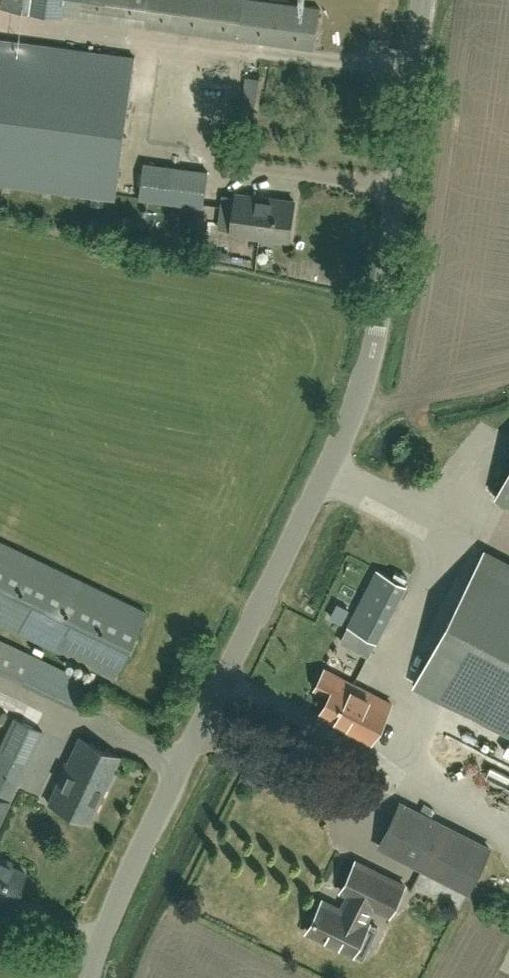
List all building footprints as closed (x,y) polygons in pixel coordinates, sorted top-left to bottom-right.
[(1,6),(68,15),(70,0),(2,0),(1,6)] [(68,15),(318,50),(324,9),(257,0),(70,0),(68,15)] [(122,203),(141,64),(0,45),(0,186),(122,203)] [(246,76),(244,85),(242,109),(259,111),(263,79),(246,76)] [(204,207),(208,171),(130,161),(124,197),(204,207)] [(269,192),(240,189),(235,228),(264,232),(269,192)] [(269,192),(264,232),(293,235),(298,196),(269,192)] [(508,503),(508,469),(495,496),(508,503)] [(145,613),(0,543),(0,623),(114,678),(145,613)] [(484,551),(415,684),(508,733),(508,564),(484,551)] [(377,640),(407,584),(378,569),(348,625),(377,640)] [(35,655),(0,639),(0,673),(21,683),(35,655)] [(28,684),(82,707),(94,678),(40,656),(28,684)] [(326,669),(316,687),(330,695),(320,715),(371,742),(379,727),(384,717),(392,703),(326,669)] [(0,747),(0,795),(8,777),(19,782),(43,731),(14,718),(0,747)] [(79,736),(51,797),(50,801),(91,821),(121,755),(79,736)] [(474,753),(470,763),(503,777),(508,767),(474,753)] [(10,800),(0,796),(0,822),(10,800)] [(400,799),(376,846),(469,894),(493,847),(400,799)] [(14,900),(28,870),(0,857),(0,893),(14,900)] [(390,914),(405,885),(356,861),(341,890),(351,895),(353,900),(349,908),(343,910),(323,900),(307,930),(354,954),(361,939),(371,944),(379,927),(366,920),(373,906),(390,914)]
